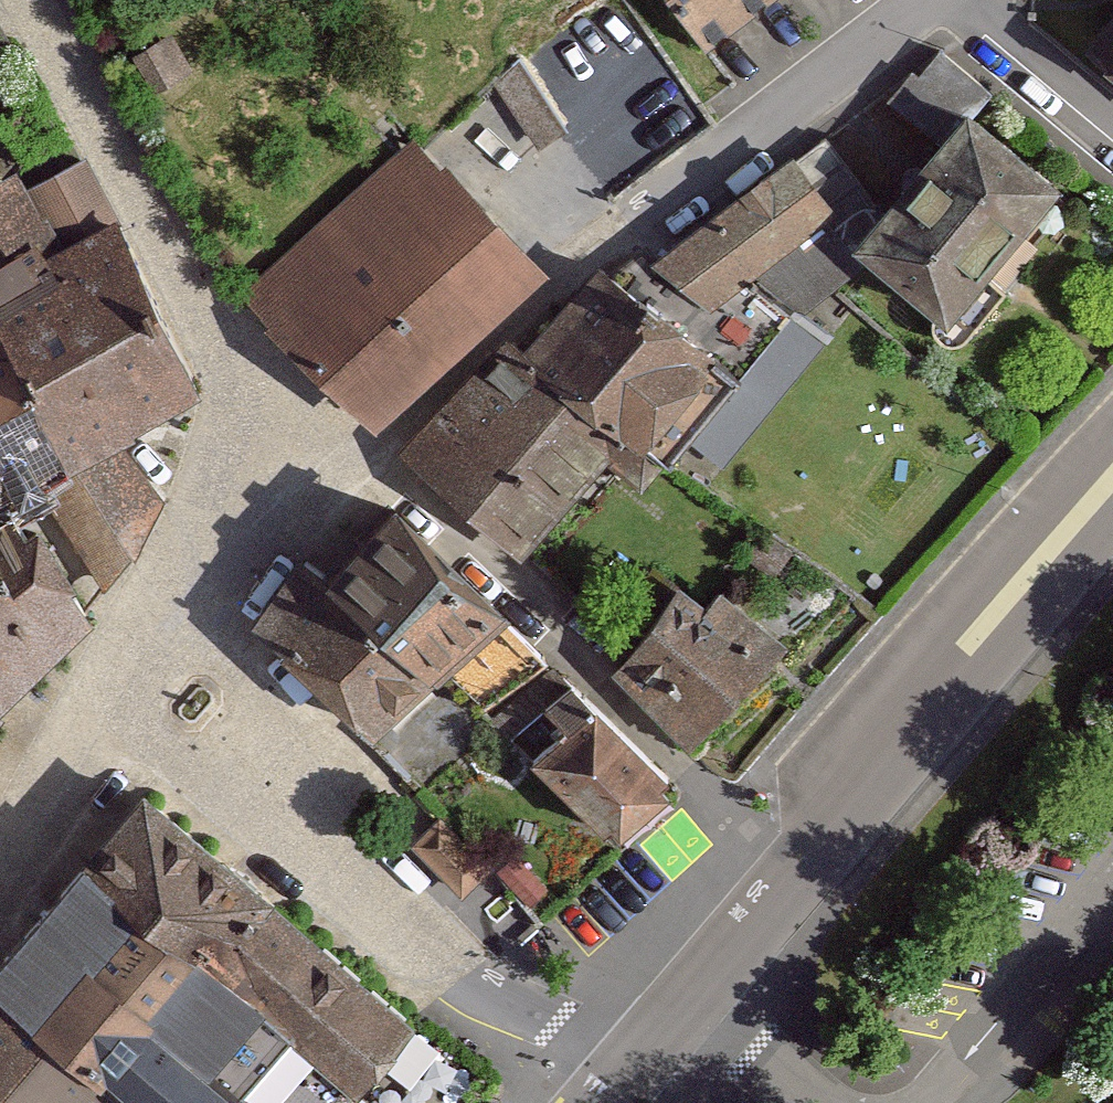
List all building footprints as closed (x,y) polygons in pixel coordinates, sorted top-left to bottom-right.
[(725,47),(788,0),(690,0),(725,47)] [(172,39),(134,59),(152,93),(190,74),(172,39)] [(533,55),(505,68),(538,140),(566,128),(533,55)] [(1050,193),(971,129),(862,255),(944,322),(1050,193)] [(431,458),(524,546),(619,438),(652,467),(723,377),(681,337),(871,203),(830,140),(626,295),(606,276),(431,458)] [(538,282),(420,153),(259,299),(378,428),(538,282)] [(36,696),(121,618),(108,585),(142,557),(169,492),(139,449),(224,395),(86,159),(0,202),(0,740),(36,696)] [(335,597),(314,578),(259,637),(394,761),(515,631),(401,527),(335,597)] [(621,676),(695,742),(771,657),(722,612),(705,631),(681,610),(621,676)] [(686,802),(580,696),(528,748),(634,853),(686,802)] [(143,795),(0,966),(0,1101),(2,1102),(239,1102),(293,1038),(358,1092),(416,1022),(143,795)] [(443,819),(416,844),(463,894),(490,868),(443,819)] [(518,858),(501,874),(532,907),(549,891),(518,858)]
